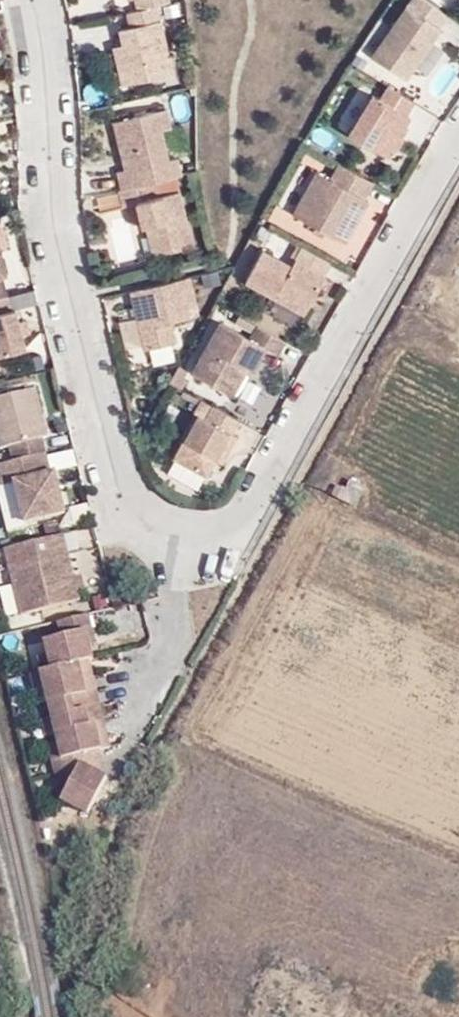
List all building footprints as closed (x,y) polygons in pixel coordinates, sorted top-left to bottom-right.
[(139,9),(159,4),(172,1),(172,0),(137,0),(139,9)] [(446,19),(420,0),(412,0),(369,58),(403,83),(440,33),(437,31),(446,19)] [(120,28),(124,43),(114,45),(123,84),(174,72),(159,4),(139,9),(127,11),(130,26),(120,28)] [(388,88),(379,102),(371,97),(347,136),(386,160),(411,120),(406,117),(414,104),(388,88)] [(172,97),(173,118),(188,118),(188,97),(172,97)] [(173,129),(169,110),(116,124),(128,171),(120,173),(124,192),(154,184),(178,178),(184,177),(179,159),(171,161),(163,131),(173,129)] [(333,146),(338,134),(319,126),(314,138),(333,146)] [(339,165),(330,181),(316,173),(292,216),(345,246),(369,203),(365,201),(374,185),(339,165)] [(182,194),(178,178),(154,184),(158,199),(182,194)] [(154,184),(124,192),(121,193),(125,209),(139,206),(145,229),(148,229),(156,259),(195,249),(182,194),(158,199),(154,184)] [(302,248),(292,268),(263,252),(245,283),(276,300),(280,293),(309,309),(326,278),(323,276),(330,263),(302,248)] [(197,314),(190,284),(131,299),(145,358),(176,351),(171,330),(190,326),(187,316),(197,314)] [(305,316),(309,309),(280,293),(276,300),(305,316)] [(7,294),(0,296),(0,356),(27,349),(17,309),(11,310),(7,294)] [(190,326),(200,324),(197,314),(187,316),(190,326)] [(254,333),(247,345),(218,329),(189,380),(230,403),(244,377),(250,380),(263,356),(275,362),(283,348),(254,333)] [(37,391),(0,400),(0,451),(11,448),(15,463),(47,456),(43,440),(49,439),(37,391)] [(230,442),(237,428),(199,408),(191,421),(194,422),(170,468),(203,486),(213,468),(227,441),(230,442)] [(213,468),(219,472),(234,444),(230,442),(227,441),(213,468)] [(15,463),(0,467),(0,476),(3,489),(16,486),(26,525),(67,515),(57,474),(52,475),(47,456),(15,463)] [(350,507),(361,487),(349,483),(346,492),(334,487),(329,498),(350,507)] [(19,504),(7,509),(13,527),(25,523),(19,504)] [(64,536),(6,550),(21,617),(80,603),(64,536)] [(1,589),(7,616),(19,614),(13,586),(1,589)] [(119,639),(147,636),(144,608),(116,610),(119,639)] [(99,649),(91,619),(59,626),(63,641),(46,645),(49,658),(53,673),(43,676),(42,676),(46,693),(53,721),(58,738),(60,747),(64,764),(54,766),(63,805),(90,819),(110,780),(107,779),(101,755),(113,752),(90,665),(96,664),(92,651),(99,649)] [(49,658),(39,661),(43,676),(53,673),(49,658)] [(32,678),(36,695),(46,693),(42,676),(32,678)] [(44,724),(48,741),(58,738),(53,721),(44,724)] [(60,747),(50,750),(54,766),(64,764),(60,747)]
